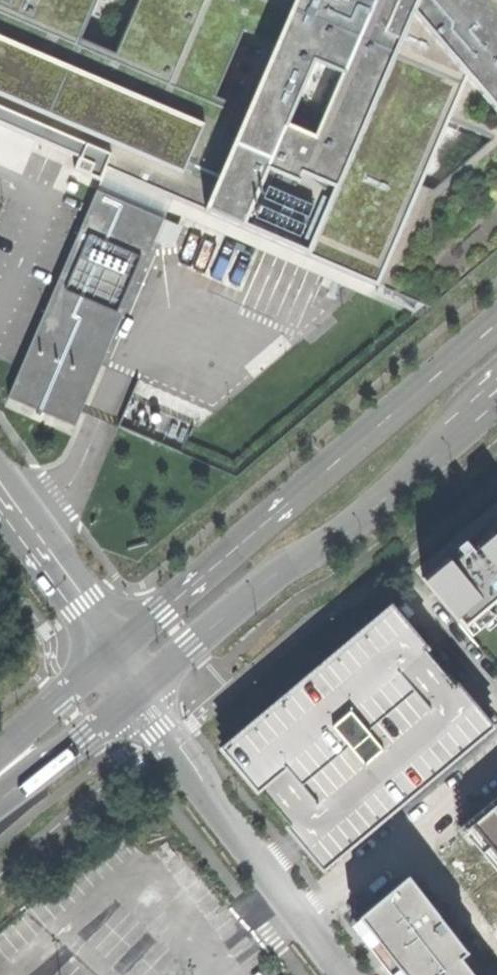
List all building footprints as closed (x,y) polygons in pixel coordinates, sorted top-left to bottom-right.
[(35,139),(106,169),(173,198),(378,285),(431,308),(496,250),(496,0),(0,0),(0,124),(35,139)] [(164,220),(167,212),(355,293),(372,300),(378,285),(173,198),(106,169),(97,191),(164,220)] [(164,220),(97,191),(8,398),(75,427),(81,413),(154,242),(164,220)] [(417,583),(463,638),(496,609),(496,515),(417,583)] [(391,605),(219,750),(257,795),(261,793),(288,824),(285,828),(296,842),(323,873),(495,729),(457,683),(453,686),(426,654),(429,650),(391,605)] [(474,818),(496,845),(496,799),(474,818)] [(405,974),(487,974),(402,866),(351,905),(405,974)]
